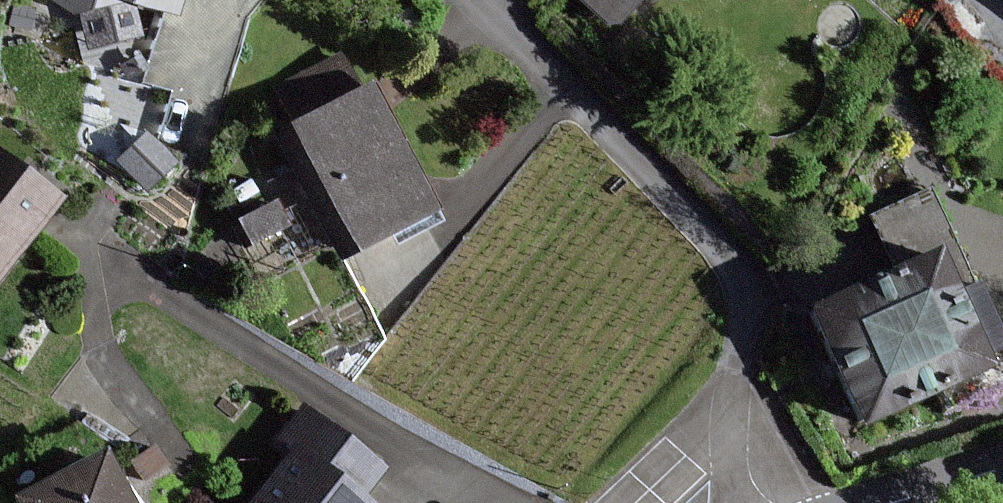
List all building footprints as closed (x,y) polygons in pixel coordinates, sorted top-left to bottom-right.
[(79,16),(84,0),(50,0),(79,16)] [(161,16),(166,0),(108,0),(161,16)] [(608,30),(635,0),(574,0),(608,30)] [(943,11),(953,0),(933,0),(943,11)] [(427,215),(364,89),(275,134),(338,260),(427,215)] [(0,164),(0,269),(51,202),(0,164)] [(975,374),(923,259),(800,314),(851,429),(975,374)] [(380,470),(298,408),(269,445),(283,456),(247,502),(357,502),(356,502),(380,470)] [(96,456),(5,502),(120,502),(96,456)]
